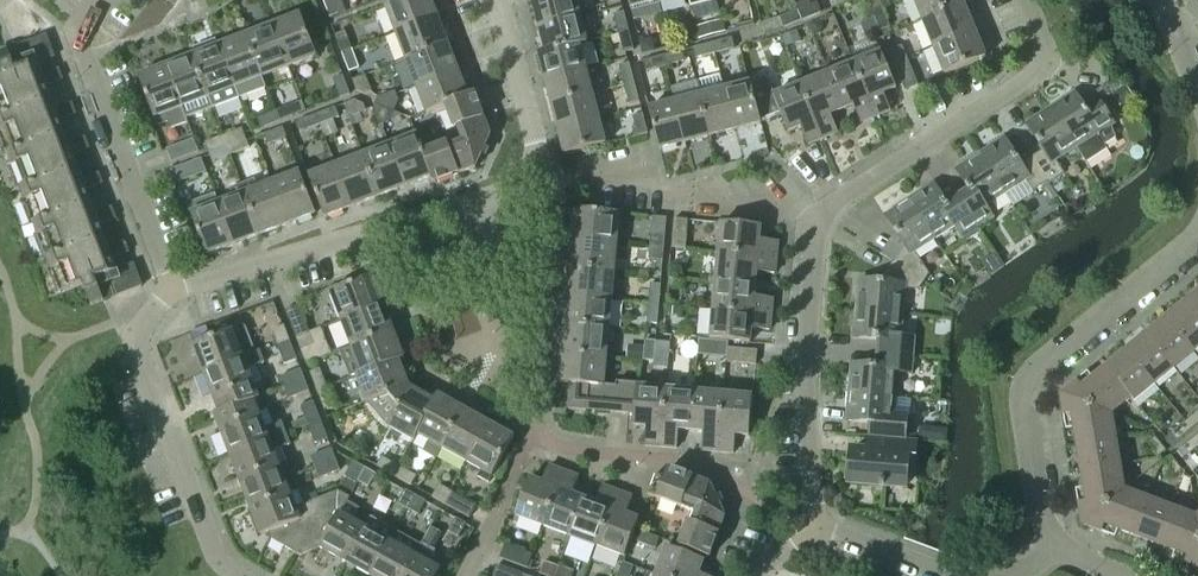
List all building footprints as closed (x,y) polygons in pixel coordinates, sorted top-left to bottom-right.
[(341,15),(343,14),(338,0),(321,0),(329,20),(341,15)] [(437,19),(430,0),(402,0),(385,6),(396,35),(437,19)] [(579,18),(574,0),(543,0),(532,3),(538,28),(579,18)] [(658,2),(658,0),(627,0),(629,9),(658,2)] [(881,9),(878,0),(866,0),(872,13),(881,9)] [(963,6),(961,0),(913,0),(922,22),(963,6)] [(797,8),(799,13),(802,22),(820,15),(816,5),(811,7),(810,3),(797,8)] [(933,49),(974,32),(963,6),(922,22),(933,49)] [(880,33),(889,29),(881,9),(872,13),(880,33)] [(617,35),(627,32),(622,13),(612,16),(617,35)] [(784,30),(802,22),(799,13),(780,20),(784,30)] [(300,16),(273,26),(289,68),(316,57),(300,16)] [(579,46),(586,45),(579,18),(538,28),(544,53),(545,54),(579,45),(579,46)] [(406,60),(447,45),(437,19),(396,35),(406,60)] [(722,21),(695,29),(697,40),(725,32),(722,21)] [(822,22),(810,26),(815,37),(821,34),(824,27),(822,22)] [(273,26),(246,37),(262,78),(289,68),(273,26)] [(694,27),(680,31),(683,43),(697,40),(695,29),(694,27)] [(622,54),(625,53),(632,52),(627,32),(617,35),(622,54)] [(783,37),(787,47),(801,42),(797,32),(783,37)] [(944,76),(985,60),(974,32),(933,49),(944,76)] [(342,55),(352,51),(345,33),(335,36),(342,55)] [(0,78),(0,143),(59,296),(81,287),(89,308),(106,301),(142,288),(133,266),(110,275),(30,68),(54,59),(46,36),(11,50),(0,54),(0,75),(1,78),(0,78)] [(246,37),(219,47),(236,88),(240,100),(266,90),(262,78),(246,37)] [(715,55),(733,50),(731,40),(712,45),(715,55)] [(643,43),(639,44),(642,54),(653,51),(652,47),(643,43)] [(416,87),(457,71),(447,45),(406,60),(416,87)] [(585,70),(579,46),(579,45),(545,54),(544,53),(538,54),(544,80),(585,70)] [(695,60),(715,55),(712,45),(693,50),(695,60)] [(196,56),(193,57),(208,99),(213,110),(240,100),(236,88),(219,47),(208,51),(205,46),(194,50),(196,56)] [(893,65),(906,59),(901,48),(888,53),(893,65)] [(349,73),(359,69),(352,51),(342,55),(349,73)] [(665,68),(683,63),(681,53),(662,58),(665,68)] [(876,118),(890,113),(883,95),(896,90),(881,54),(854,64),(876,118)] [(193,57),(166,67),(182,109),(186,120),(213,110),(208,99),(193,57)] [(646,73),(665,68),(662,58),(643,63),(646,73)] [(904,93),(917,87),(906,59),(893,65),(904,93)] [(623,86),(633,84),(628,64),(618,67),(623,86)] [(876,118),(854,64),(827,75),(842,112),(853,108),(860,125),(876,118)] [(166,67),(138,78),(154,120),(157,128),(159,127),(158,126),(168,122),(171,129),(186,123),(186,124),(188,124),(186,120),(182,109),(166,67)] [(551,105),(592,94),(585,70),(544,80),(551,105)] [(46,87),(61,81),(57,71),(42,77),(46,87)] [(426,114),(446,106),(445,106),(467,97),(457,71),(416,87),(426,114)] [(823,140),(837,134),(830,117),(842,112),(827,75),(802,86),(823,140)] [(365,96),(371,94),(365,76),(352,81),(356,91),(365,96)] [(695,82),(699,96),(710,137),(735,131),(724,90),(720,76),(695,82)] [(340,99),(350,95),(343,77),(333,80),(340,99)] [(764,77),(750,83),(753,94),(769,90),(764,77)] [(750,83),(724,90),(735,131),(761,124),(760,123),(753,94),(750,83)] [(629,106),(639,104),(633,84),(623,86),(629,106)] [(769,90),(753,94),(760,123),(780,116),(787,134),(800,129),(807,146),(823,140),(802,86),(774,97),(771,89),(769,90)] [(1125,86),(1114,93),(1123,106),(1134,99),(1125,86)] [(393,113),(398,102),(395,92),(377,99),(374,105),(393,113)] [(557,130),(598,120),(592,94),(551,105),(557,130)] [(1074,94),(1050,110),(1075,148),(1086,165),(1106,152),(1103,146),(1115,138),(1111,127),(1115,125),(1096,96),(1082,105),(1081,105),(1074,94)] [(489,136),(474,96),(468,99),(467,97),(445,106),(446,106),(459,140),(424,154),(432,176),(434,183),(475,167),(489,136)] [(685,144),(710,137),(699,96),(674,103),(685,144)] [(349,119),(366,113),(363,105),(354,101),(344,105),(349,119)] [(659,151),(685,144),(674,103),(648,110),(659,151)] [(279,122),(298,115),(294,105),(275,113),(279,122)] [(379,128),(388,124),(393,113),(374,105),(372,110),(379,128)] [(60,122),(75,116),(71,106),(56,111),(60,122)] [(321,126),(339,119),(335,109),(317,116),(321,126)] [(1050,110),(1026,126),(1042,152),(1031,159),(1047,182),(1046,183),(1047,185),(1063,175),(1054,161),(1075,148),(1050,110)] [(261,129),(279,122),(275,113),(257,120),(261,129)] [(637,137),(647,135),(642,115),(632,118),(637,137)] [(302,133),(321,126),(317,116),(298,123),(302,133)] [(564,156),(605,145),(598,120),(557,130),(564,156)] [(267,147),(286,139),(282,129),(263,136),(267,147)] [(226,146),(245,139),(241,130),(223,137),(226,146)] [(406,187),(432,176),(424,154),(417,135),(390,145),(406,187)] [(208,153),(226,146),(223,137),(204,144),(208,153)] [(230,156),(249,149),(245,139),(226,146),(230,156)] [(73,156),(88,151),(84,140),(69,146),(73,156)] [(171,164),(198,154),(193,140),(166,151),(171,164)] [(1004,140),(980,156),(1004,193),(1023,181),(1031,193),(1046,183),(1047,182),(1031,159),(1021,166),(1004,140)] [(375,199),(406,187),(390,145),(359,157),(375,199)] [(212,163),(230,156),(226,146),(208,153),(212,163)] [(980,156),(955,172),(972,197),(962,204),(977,227),(991,218),(983,207),(1004,193),(980,156)] [(352,208),(375,199),(359,157),(336,166),(352,208)] [(178,184),(205,174),(200,160),(173,171),(178,184)] [(324,218),(352,208),(336,166),(308,177),(324,218)] [(288,225),(315,215),(299,173),(272,184),(288,225)] [(86,191),(101,186),(97,175),(82,181),(86,191)] [(256,190),(253,181),(242,186),(261,236),(288,225),(272,184),(256,190)] [(235,245),(261,236),(242,186),(228,191),(231,199),(219,204),(235,245)] [(933,186),(909,202),(933,239),(952,226),(963,243),(979,233),(976,228),(977,227),(962,204),(950,212),(933,186)] [(218,205),(214,196),(187,206),(190,215),(206,257),(235,245),(219,204),(218,205)] [(909,202),(885,217),(903,246),(902,249),(893,263),(924,283),(928,276),(913,252),(933,239),(909,202)] [(100,226),(115,220),(110,210),(95,215),(100,226)] [(617,244),(619,215),(575,211),(572,240),(617,244)] [(664,247),(667,219),(653,218),(650,245),(664,247)] [(685,250),(688,221),(674,220),(671,248),(685,250)] [(777,259),(778,243),(760,242),(761,228),(721,224),(719,254),(777,259)] [(614,273),(617,244),(572,240),(570,270),(614,273)] [(113,261),(128,255),(124,244),(109,250),(113,261)] [(663,262),(664,247),(650,245),(649,261),(663,262)] [(775,275),(777,259),(719,254),(716,282),(755,286),(757,274),(775,275)] [(858,282),(856,310),(903,315),(905,292),(919,293),(924,283),(893,263),(884,277),(880,284),(858,282)] [(611,302),(614,273),(570,270),(567,298),(611,302)] [(341,323),(382,306),(372,278),(330,294),(341,323)] [(771,316),(773,300),(754,298),(755,286),(716,282),(713,311),(771,316)] [(659,306),(660,286),(650,285),(648,305),(659,306)] [(1186,303),(1197,318),(1197,293),(1186,303)] [(609,329),(611,302),(567,298),(564,325),(609,329)] [(1197,351),(1197,318),(1186,303),(1166,320),(1194,354),(1197,351)] [(657,325),(659,306),(648,305),(646,324),(657,325)] [(295,340),(309,334),(298,306),(286,311),(284,312),(295,340)] [(351,349),(393,333),(382,306),(341,323),(351,349)] [(667,309),(666,316),(678,317),(679,310),(667,309)] [(856,310),(853,340),(884,342),(883,356),(914,359),(915,341),(901,340),(903,315),(856,310)] [(770,332),(771,316),(713,311),(710,340),(750,344),(751,330),(770,332)] [(1174,370),(1194,354),(1166,320),(1146,336),(1174,370)] [(614,330),(609,329),(564,325),(562,354),(606,358),(607,345),(613,346),(614,330)] [(278,346),(289,342),(284,327),(273,332),(278,346)] [(204,375),(245,359),(244,358),(254,354),(243,328),(194,347),(204,375)] [(398,362),(403,360),(393,333),(351,349),(361,374),(362,373),(363,376),(397,362),(398,362)] [(314,347),(309,334),(295,340),(300,352),(302,351),(314,347)] [(1126,352),(1154,387),(1174,370),(1146,336),(1126,352)] [(701,340),(699,354),(709,355),(710,340),(701,340)] [(284,366),(297,361),(290,342),(277,347),(284,366)] [(653,362),(655,342),(645,342),(644,348),(643,361),(653,362)] [(655,342),(654,357),(669,359),(670,344),(655,342)] [(627,350),(626,360),(643,361),(644,348),(631,347),(627,350)] [(755,366),(757,352),(728,350),(726,364),(755,366)] [(219,414),(258,399),(252,385),(260,382),(255,368),(264,365),(259,352),(254,354),(244,358),(245,359),(204,375),(219,414)] [(1134,403),(1154,387),(1126,352),(1105,369),(1131,400),(1134,403)] [(606,358),(562,354),(559,384),(571,385),(590,387),(587,412),(628,415),(628,413),(634,413),(636,388),(637,388),(637,385),(616,383),(615,387),(603,386),(606,358)] [(851,366),(848,394),(896,399),(898,376),(912,377),(914,359),(883,356),(882,369),(851,366)] [(408,389),(398,362),(397,362),(363,376),(362,373),(361,374),(355,376),(366,405),(387,397),(388,396),(408,389)] [(1105,369),(1087,384),(1082,378),(1060,397),(1065,425),(1072,423),(1076,447),(1084,497),(1077,498),(1081,526),(1108,536),(1111,529),(1181,556),(1178,563),(1197,570),(1197,517),(1196,519),(1124,492),(1111,416),(1131,400),(1105,369)] [(309,374),(316,393),(327,389),(319,370),(311,373),(309,374)] [(284,389),(304,381),(301,371),(280,379),(284,389)] [(289,400),(309,392),(304,381),(284,389),(289,400)] [(587,412),(590,387),(571,385),(568,410),(587,412)] [(666,390),(637,388),(636,388),(634,413),(633,427),(647,429),(645,447),(661,449),(666,390)] [(334,407),(327,389),(316,393),(323,411),(325,411),(334,407)] [(414,443),(417,437),(416,436),(434,404),(433,403),(408,389),(388,396),(387,397),(397,409),(386,428),(414,443)] [(691,433),(695,393),(666,390),(661,449),(676,450),(678,432),(691,433)] [(718,454),(723,396),(695,393),(691,433),(703,434),(701,452),(718,454)] [(848,394),(846,424),(877,426),(875,439),(907,443),(909,416),(895,415),(896,399),(848,394)] [(749,438),(752,399),(723,396),(718,454),(733,455),(735,437),(749,438)] [(436,397),(433,403),(434,404),(416,436),(417,437),(428,443),(423,453),(436,460),(441,450),(463,412),(436,397)] [(272,427),(261,398),(258,399),(219,414),(215,416),(230,457),(285,435),(280,424),(272,427)] [(308,427),(320,422),(313,403),(300,408),(308,427)] [(466,464),(488,425),(463,412),(441,450),(466,464)] [(1197,425),(1197,413),(1185,424),(1191,431),(1197,425)] [(315,445),(327,440),(320,422),(308,427),(315,445)] [(1177,443),(1191,431),(1185,424),(1171,435),(1177,443)] [(513,439),(488,425),(466,464),(480,472),(477,478),(489,484),(492,478),(513,439)] [(245,496),(292,479),(281,450),(289,447),(285,435),(230,457),(245,496)] [(1197,449),(1197,440),(1196,438),(1182,449),(1188,457),(1197,449)] [(914,459),(915,444),(870,439),(869,453),(854,452),(850,485),(905,490),(908,459),(914,459)] [(1157,459),(1165,452),(1154,439),(1147,446),(1157,459)] [(315,470),(336,462),(331,451),(311,458),(315,470)] [(395,477),(399,468),(382,459),(377,467),(395,477)] [(1173,478),(1181,472),(1170,459),(1163,465),(1173,478)] [(319,480),(340,472),(336,462),(315,470),(319,480)] [(357,485),(365,469),(354,463),(345,478),(357,485)] [(411,487),(416,478),(399,468),(395,477),(411,487)] [(543,528),(564,474),(548,468),(541,485),(529,480),(515,517),(543,528)] [(369,489),(376,475),(366,470),(358,483),(369,489)] [(709,487),(668,471),(665,481),(654,477),(647,497),(693,514),(680,549),(709,560),(724,518),(709,487)] [(570,538),(583,501),(572,496),(578,479),(564,474),(543,528),(570,538)] [(261,537),(269,534),(307,520),(302,507),(292,479),(245,496),(261,537)] [(445,505),(451,494),(439,487),(432,498),(445,505)] [(596,548),(616,493),(601,488),(595,505),(583,501),(570,538),(596,548)] [(409,511),(416,497),(406,492),(398,505),(409,511)] [(338,493),(302,507),(307,520),(269,534),(272,541),(300,557),(320,549),(346,503),(347,503),(350,499),(338,493)] [(624,558),(638,521),(625,516),(632,499),(616,493),(596,548),(624,558)] [(469,519),(476,507),(451,494),(445,505),(469,519)] [(418,516),(426,503),(416,497),(409,511),(418,516)] [(346,564),(366,529),(365,528),(352,521),(359,510),(347,503),(346,503),(320,549),(346,564)] [(368,575),(372,575),(391,543),(390,542),(395,533),(370,519),(365,528),(366,529),(346,564),(368,575)] [(459,539),(466,525),(456,520),(449,533),(459,539)] [(637,543),(655,549),(659,539),(641,532),(637,543)] [(421,547),(395,533),(390,542),(391,543),(372,575),(405,575),(421,547)] [(421,547),(405,575),(438,575),(441,571),(428,563),(435,551),(422,544),(421,547)] [(526,570),(531,557),(504,547),(499,560),(526,570)] [(699,575),(703,562),(666,548),(656,575),(702,575),(699,575)] [(539,575),(543,575),(556,575),(558,569),(543,564),(539,575)] [(618,575),(630,575),(633,568),(622,564),(618,575)] [(497,567),(493,575),(522,575),(497,567)]
